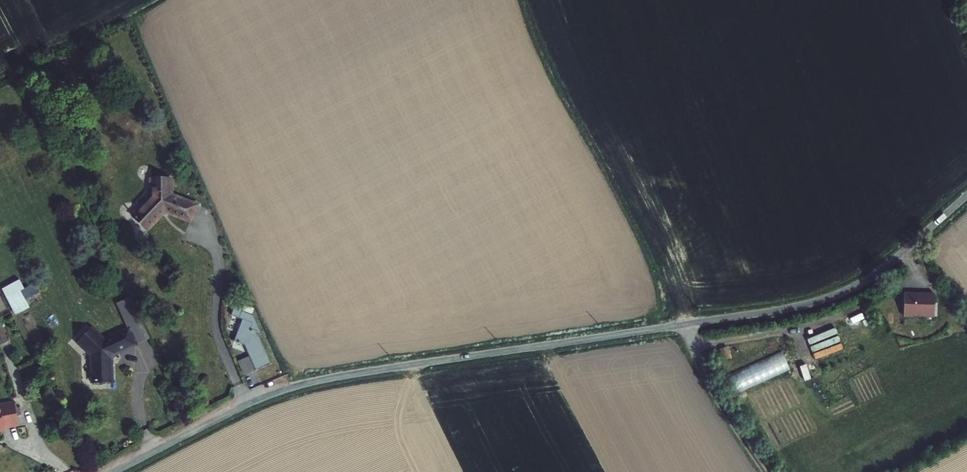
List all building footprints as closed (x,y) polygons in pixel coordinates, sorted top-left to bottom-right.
[(153,180),(154,198),(137,216),(151,230),(167,214),(173,211),(193,220),(200,204),(174,193),(174,179),(153,180)] [(34,289),(9,302),(16,317),(27,312),(24,304),(38,297),(34,289)] [(903,291),(902,316),(934,317),(935,291),(903,291)] [(235,338),(245,344),(257,371),(272,364),(261,335),(265,333),(257,316),(244,310),(248,303),(240,299),(234,311),(242,315),(245,317),(235,338)] [(9,339),(2,322),(0,323),(0,343),(9,339)] [(94,361),(96,386),(116,385),(115,362),(119,357),(139,347),(130,329),(105,343),(94,332),(80,347),(94,361)] [(729,346),(719,347),(721,359),(730,358),(729,346)] [(783,352),(723,376),(731,395),(791,371),(783,352)] [(14,426),(11,405),(0,407),(0,429),(14,426)]
